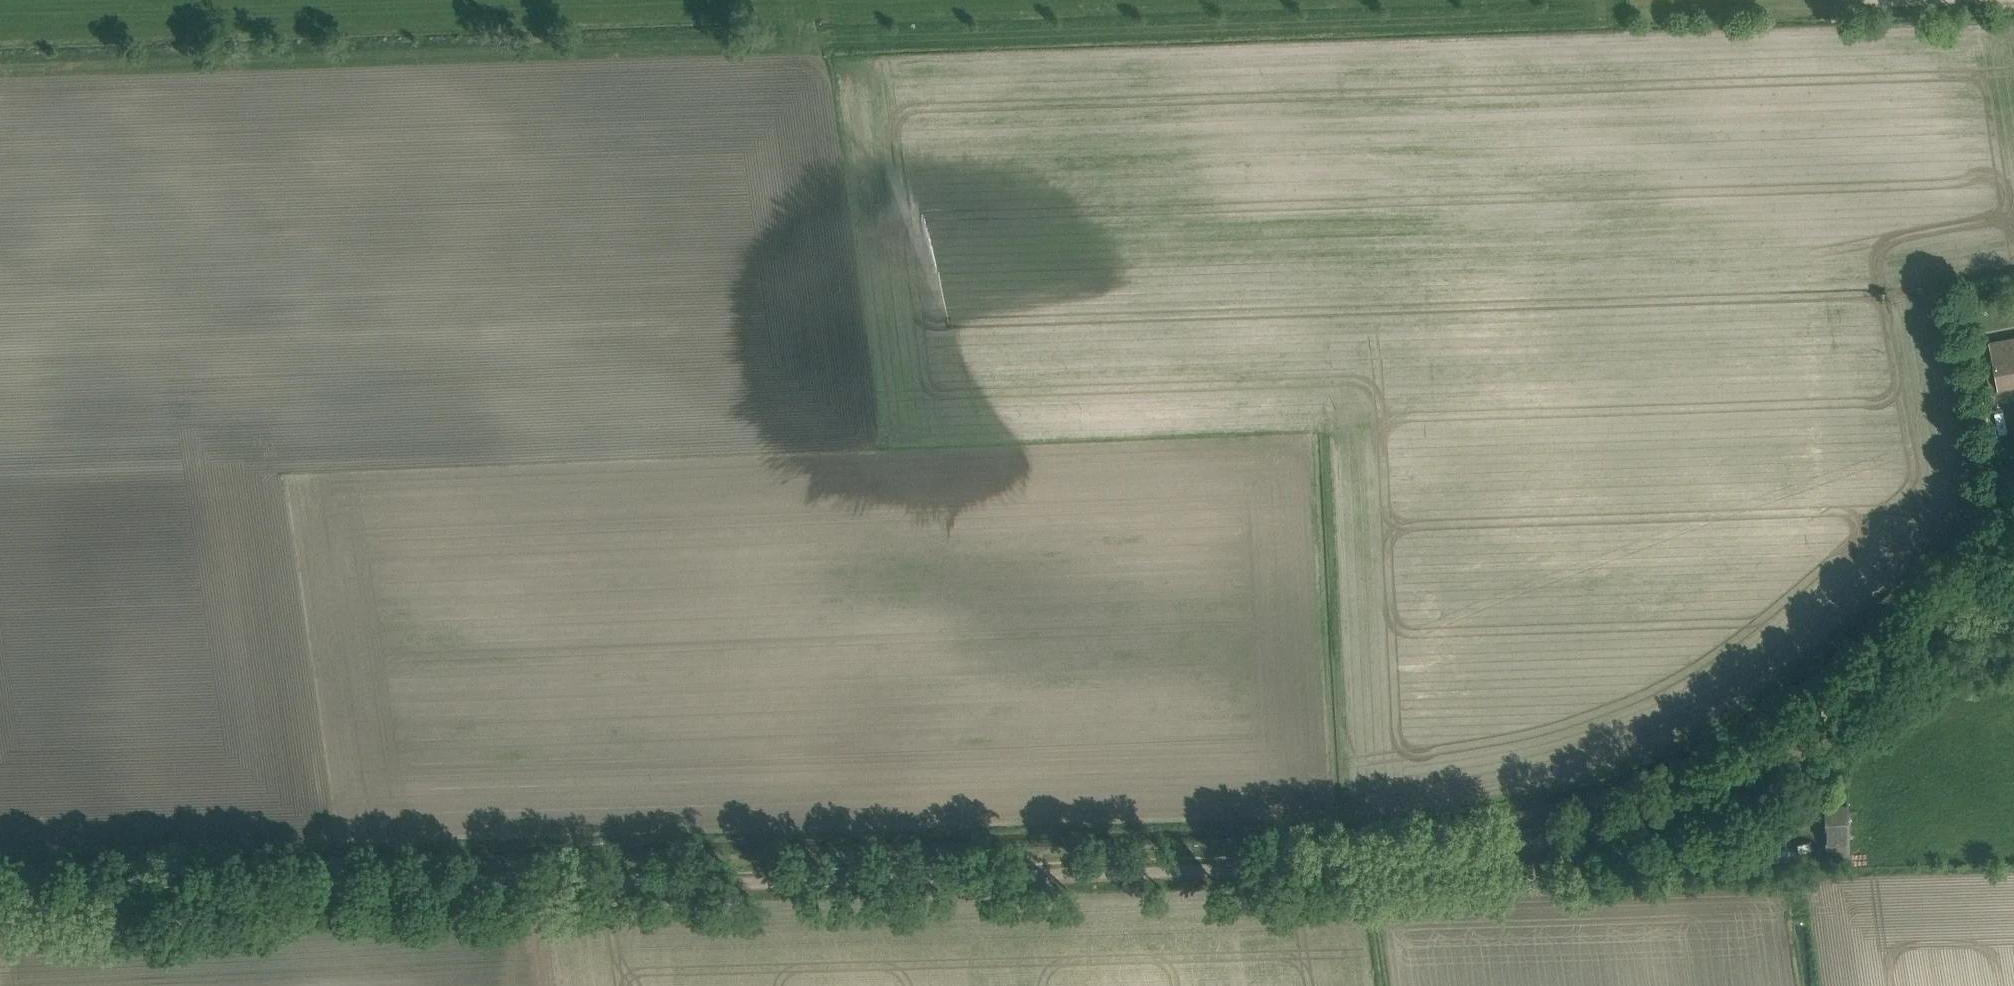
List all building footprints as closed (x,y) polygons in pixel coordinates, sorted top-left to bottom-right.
[(1998,388),(2013,384),(2013,337),(1975,345),(1984,390),(1998,388)] [(1827,857),(1852,856),(1851,802),(1825,803),(1827,857)]
